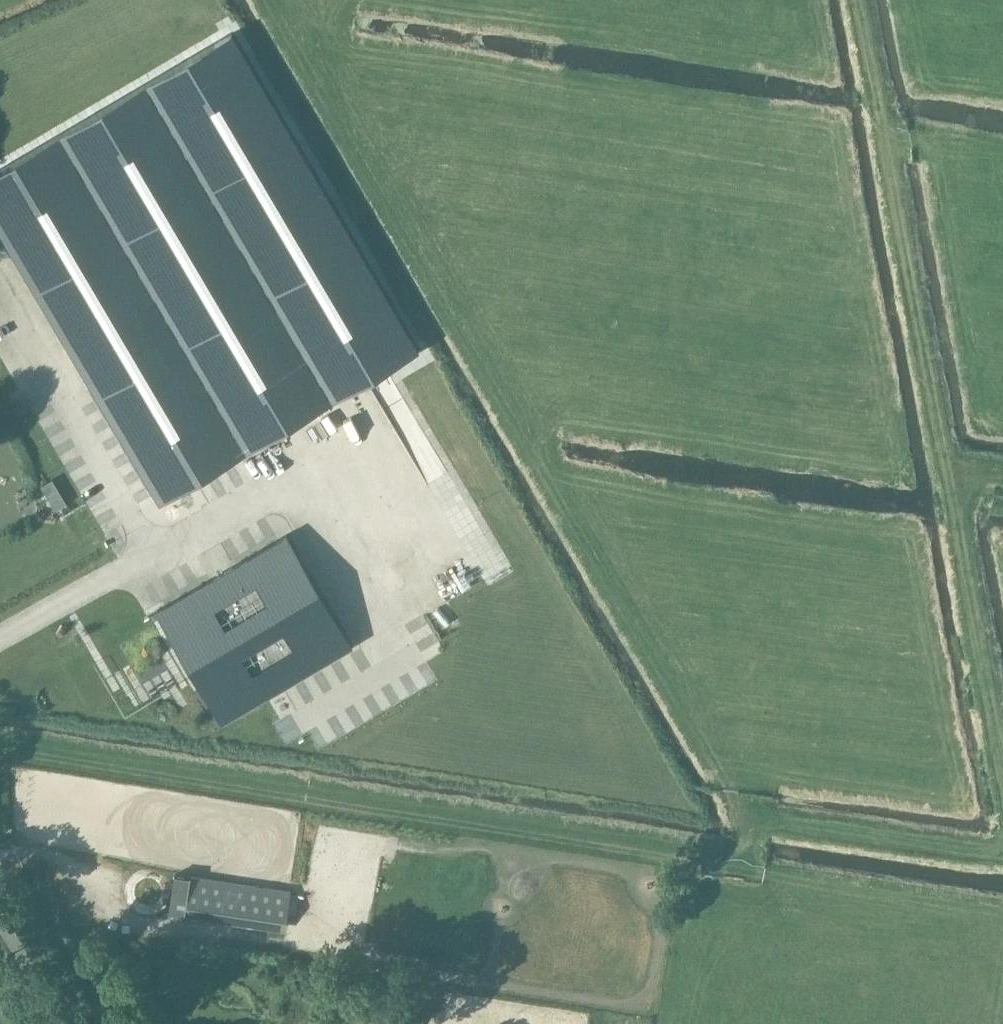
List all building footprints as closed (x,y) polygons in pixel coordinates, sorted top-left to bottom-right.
[(0,170),(0,228),(34,285),(95,389),(161,502),(276,434),(366,381),(387,369),(420,350),(321,182),(233,32),(99,111),(0,170)] [(15,324),(41,373),(55,366),(30,317),(15,324)] [(110,460),(122,483),(139,475),(127,451),(110,460)] [(162,612),(183,648),(226,721),(355,645),(290,536),(162,612)] [(386,673),(393,695),(417,687),(410,665),(386,673)] [(187,912),(285,926),(291,891),(192,876),(187,912)]
